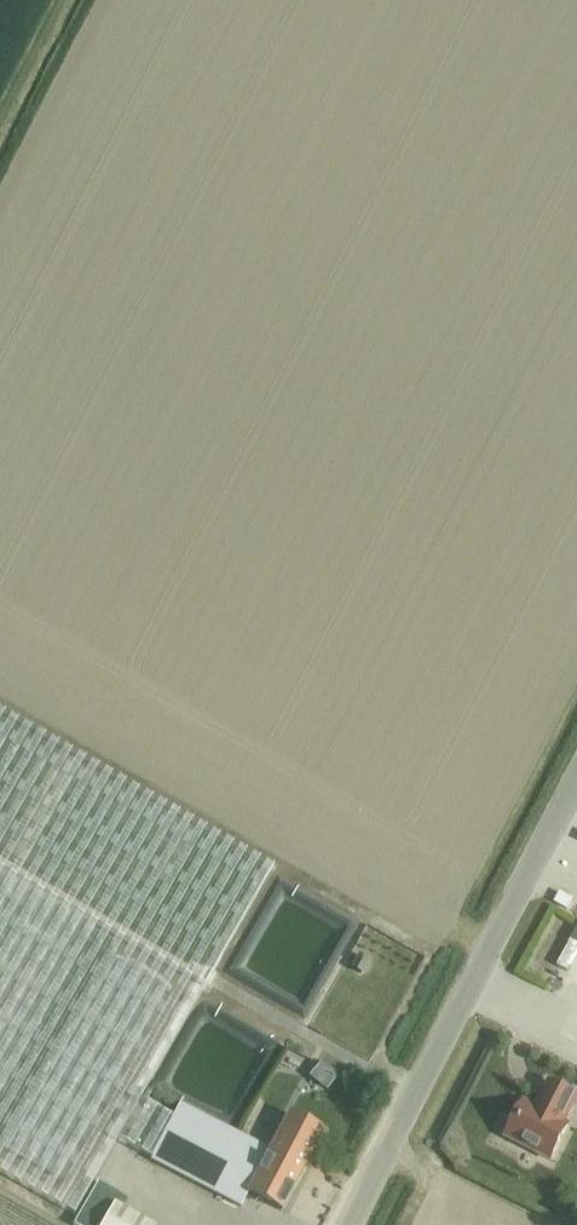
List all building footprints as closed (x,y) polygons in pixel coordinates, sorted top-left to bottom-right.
[(73,1215),(117,1140),(152,1159),(151,1160),(240,1207),(248,1194),(280,1211),(322,1132),(289,1114),(270,1151),(180,1104),(173,1117),(139,1100),(204,986),(276,859),(0,701),(0,1173),(73,1215)] [(358,955),(351,968),(361,974),(368,961),(358,955)] [(524,1103),(506,1138),(550,1161),(569,1126),(564,1124),(576,1099),(576,1097),(549,1083),(536,1109),(524,1103)] [(74,1224),(75,1224),(101,1224),(113,1206),(119,1195),(98,1183),(74,1224)] [(124,1211),(113,1206),(101,1224),(148,1224),(124,1211)]
